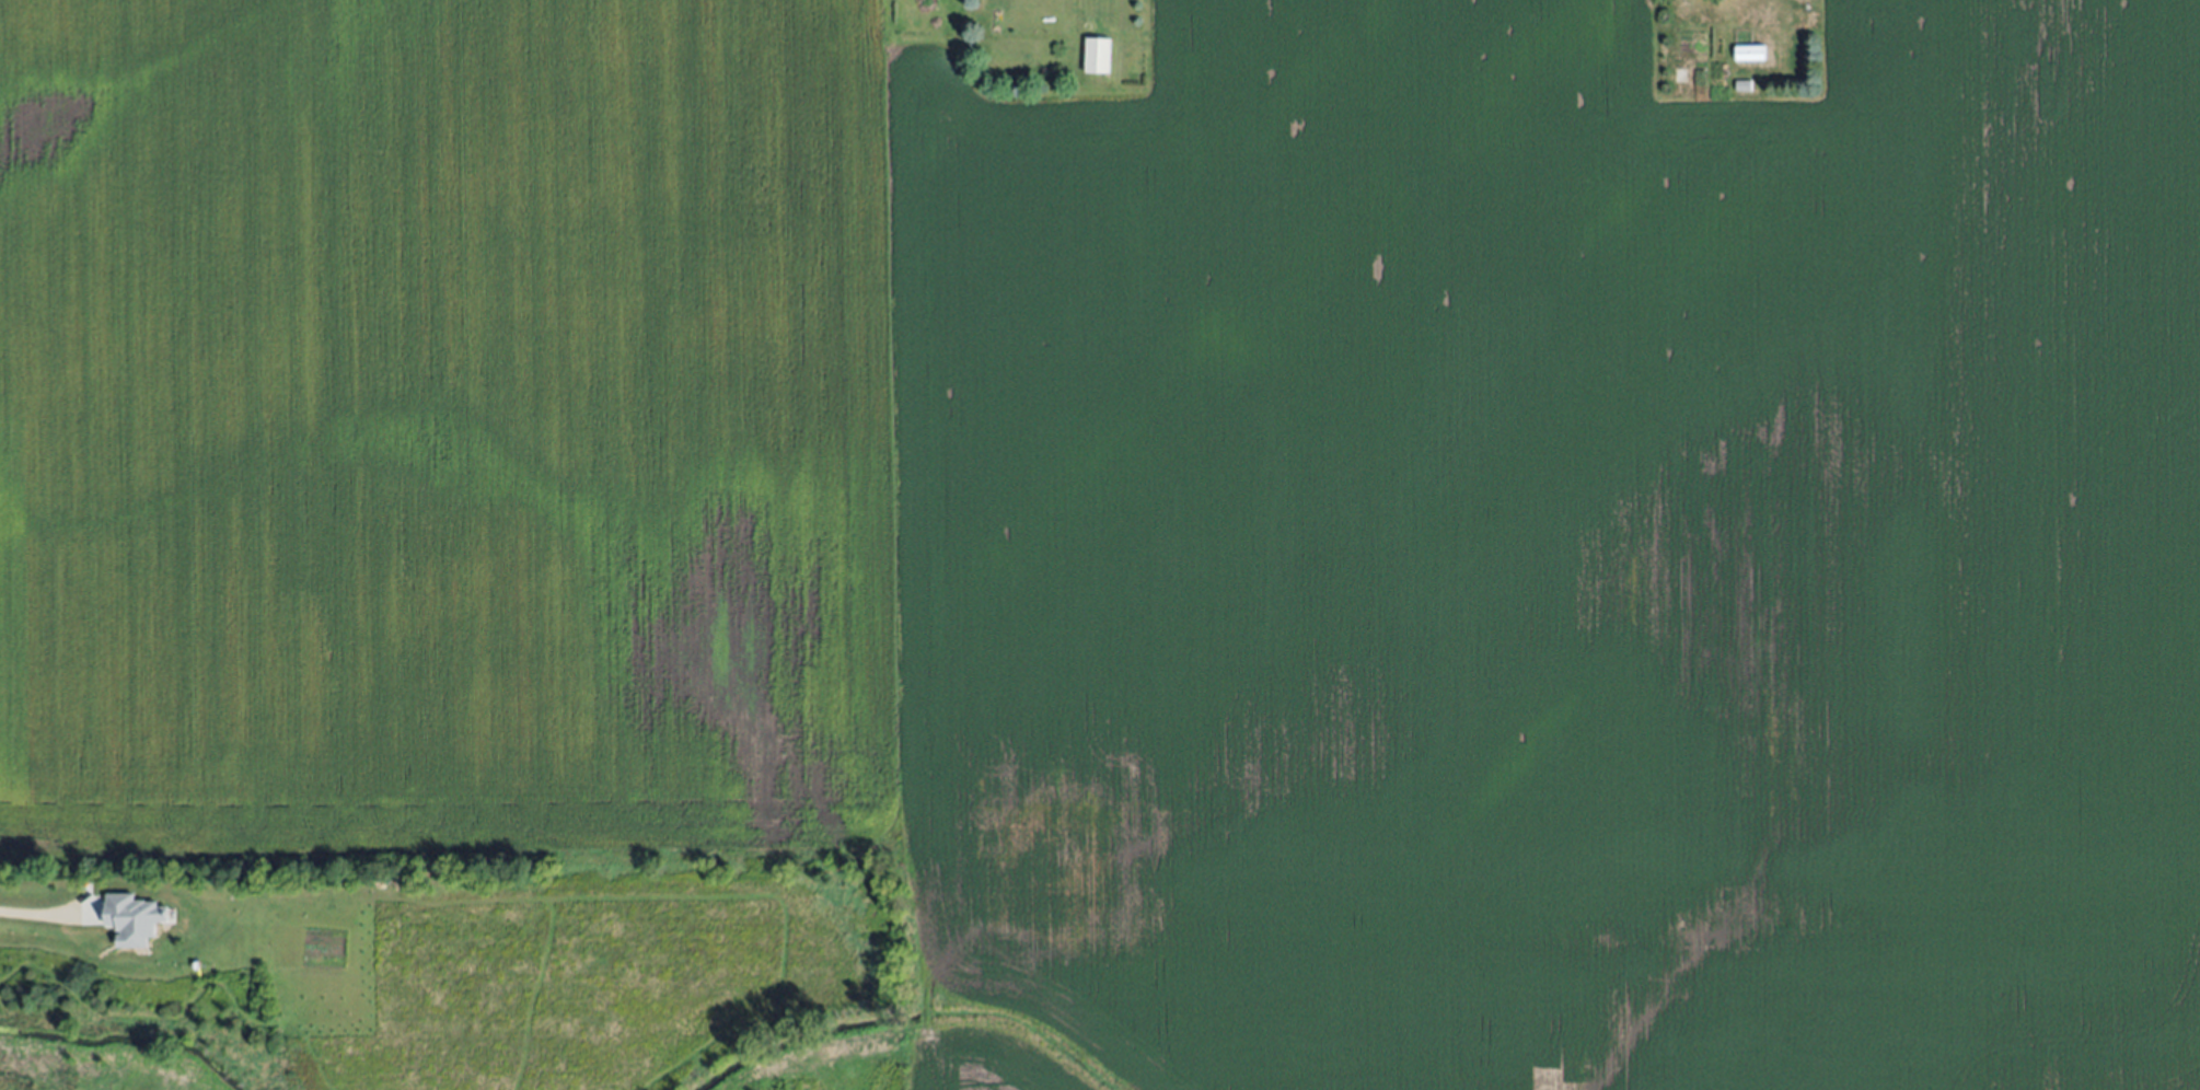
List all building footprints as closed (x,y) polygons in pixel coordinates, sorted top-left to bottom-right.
[(1082,36),(1107,37),(1104,73),(1080,72),(1082,36)] [(1732,47),(1764,46),(1764,60),(1732,60),(1732,47)] [(1750,91),(1734,91),(1734,81),(1749,81),(1750,91)] [(118,948),(147,948),(148,938),(155,938),(155,923),(168,924),(168,908),(158,908),(158,902),(135,901),(135,894),(107,894),(106,927),(118,927),(118,948)]
